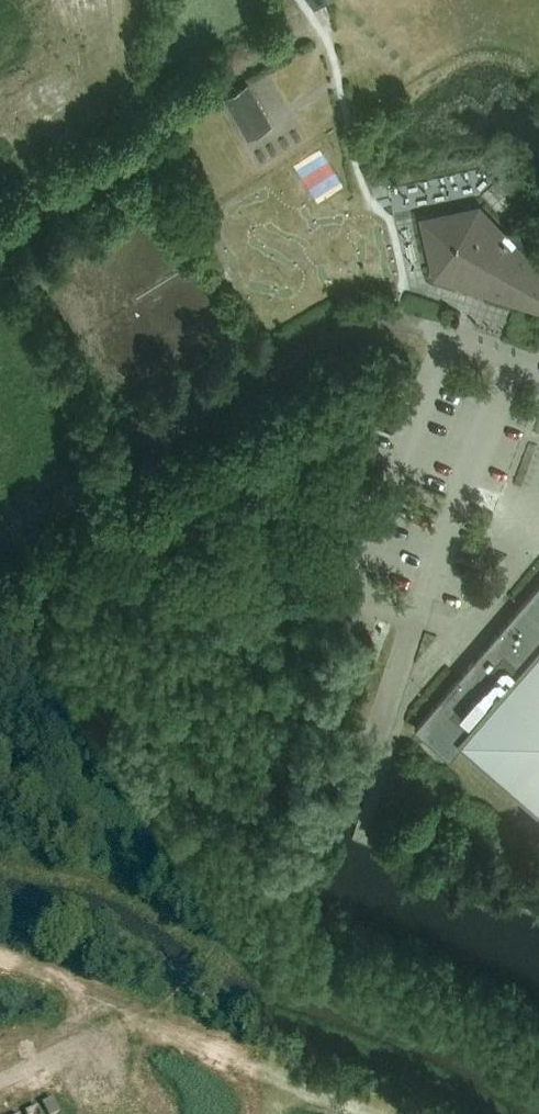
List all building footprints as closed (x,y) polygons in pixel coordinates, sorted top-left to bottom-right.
[(312,8),(326,0),(307,0),(312,8)] [(273,127),(248,84),(225,98),(249,141),(273,127)] [(504,238),(478,210),(423,222),(436,276),(538,309),(538,277),(528,264),(538,254),(538,247),(519,225),(504,238)] [(415,730),(450,760),(464,743),(538,808),(538,586),(415,730)] [(46,1113),(59,1113),(52,1100),(42,1105),(46,1113)]
